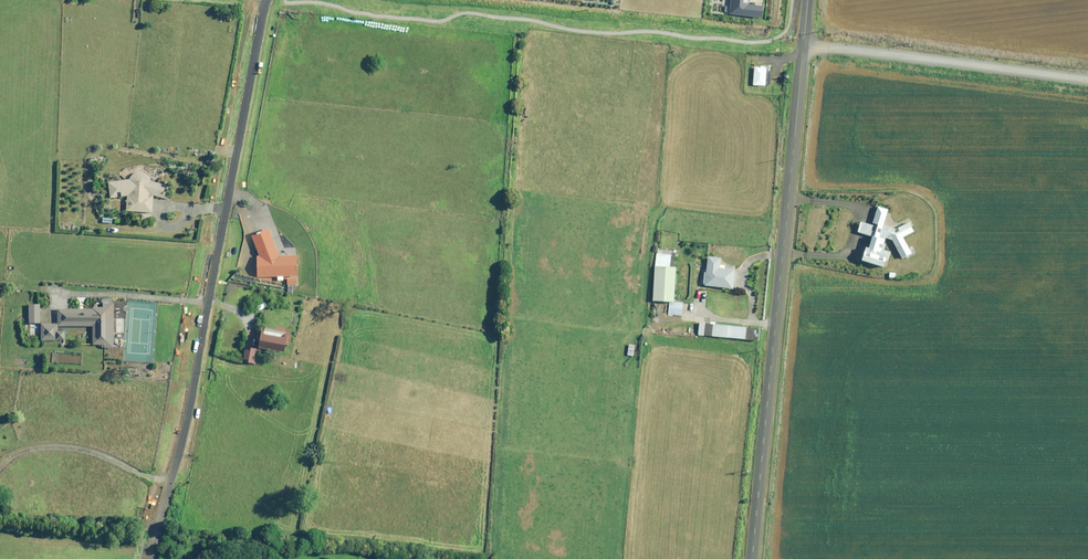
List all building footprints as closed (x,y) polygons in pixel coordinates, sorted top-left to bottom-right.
[(730,15),(762,18),(763,6),(748,5),(749,0),(732,0),(730,15)] [(766,66),(761,66),(754,65),(753,83),(765,84),(765,83),(766,66)] [(169,185),(156,181),(149,179),(149,178),(147,174),(144,171),(139,171),(138,170),(135,171),(131,173),(129,176),(129,177),(125,178),(107,180),(109,196),(115,196),(116,190),(120,190),(120,195),(126,194),(125,206),(125,209),(151,211),(152,193),(165,197),(166,195),(169,185)] [(883,223),(887,211),(888,208),(878,205),(873,222),(874,222),(873,224),(869,223),(861,221),(858,230),(873,235),(870,247),(866,246),(862,259),(886,266),(891,251),(884,249),(886,243),(884,242),(885,236),(892,238),(902,257),(905,255),(911,252),(908,246),(903,236),(914,230),(911,225),(909,221),(896,228),(883,224),(883,223)] [(278,252),(277,250),(268,227),(267,227),(251,234),(259,254),(256,254),(257,275),(277,275),(277,279),(283,278),(283,275),(287,275),(297,274),(296,253),(278,254),(278,252)] [(670,253),(662,252),(656,252),(652,299),(669,300),(668,313),(682,314),(682,312),(683,303),(683,301),(674,301),(677,266),(673,266),(669,265),(670,253)] [(720,266),(721,259),(721,256),(708,255),(706,276),(705,282),(705,284),(733,287),(735,268),(720,266)] [(103,347),(104,347),(113,347),(113,302),(102,302),(102,305),(100,305),(91,305),(91,307),(83,307),(79,307),(68,307),(56,307),(56,322),(40,322),(40,329),(40,339),(57,339),(57,338),(64,338),(64,332),(64,329),(61,329),(56,329),(56,328),(57,325),(91,325),(91,327),(91,343),(103,343),(103,347)] [(39,322),(39,307),(39,303),(28,303),(28,321),(28,322),(39,322)] [(727,336),(728,324),(699,322),(698,334),(727,336)] [(728,324),(727,336),(745,338),(745,339),(759,339),(760,327),(728,324)] [(277,330),(262,327),(261,327),(260,332),(257,346),(262,347),(283,351),(284,343),(289,344),(291,333),(286,332),(277,330)] [(256,348),(244,345),(242,344),(242,347),(245,348),(242,360),(255,363),(257,352),(261,350),(261,348),(256,347),(256,348)]
